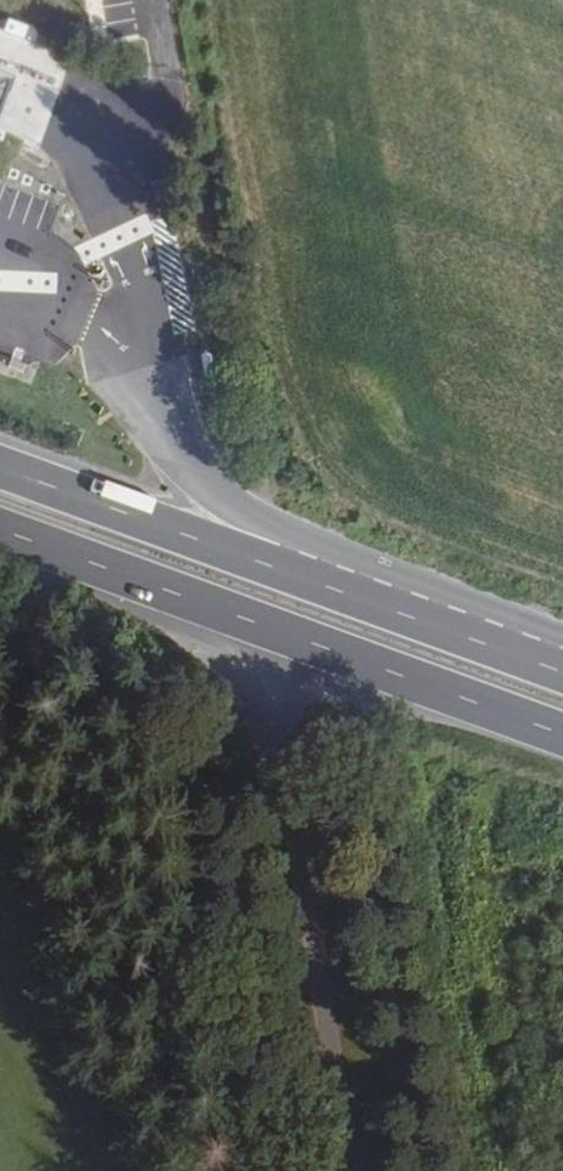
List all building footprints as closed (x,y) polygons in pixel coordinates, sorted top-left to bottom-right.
[(5,130),(26,73),(0,64),(0,128),(5,130)]
